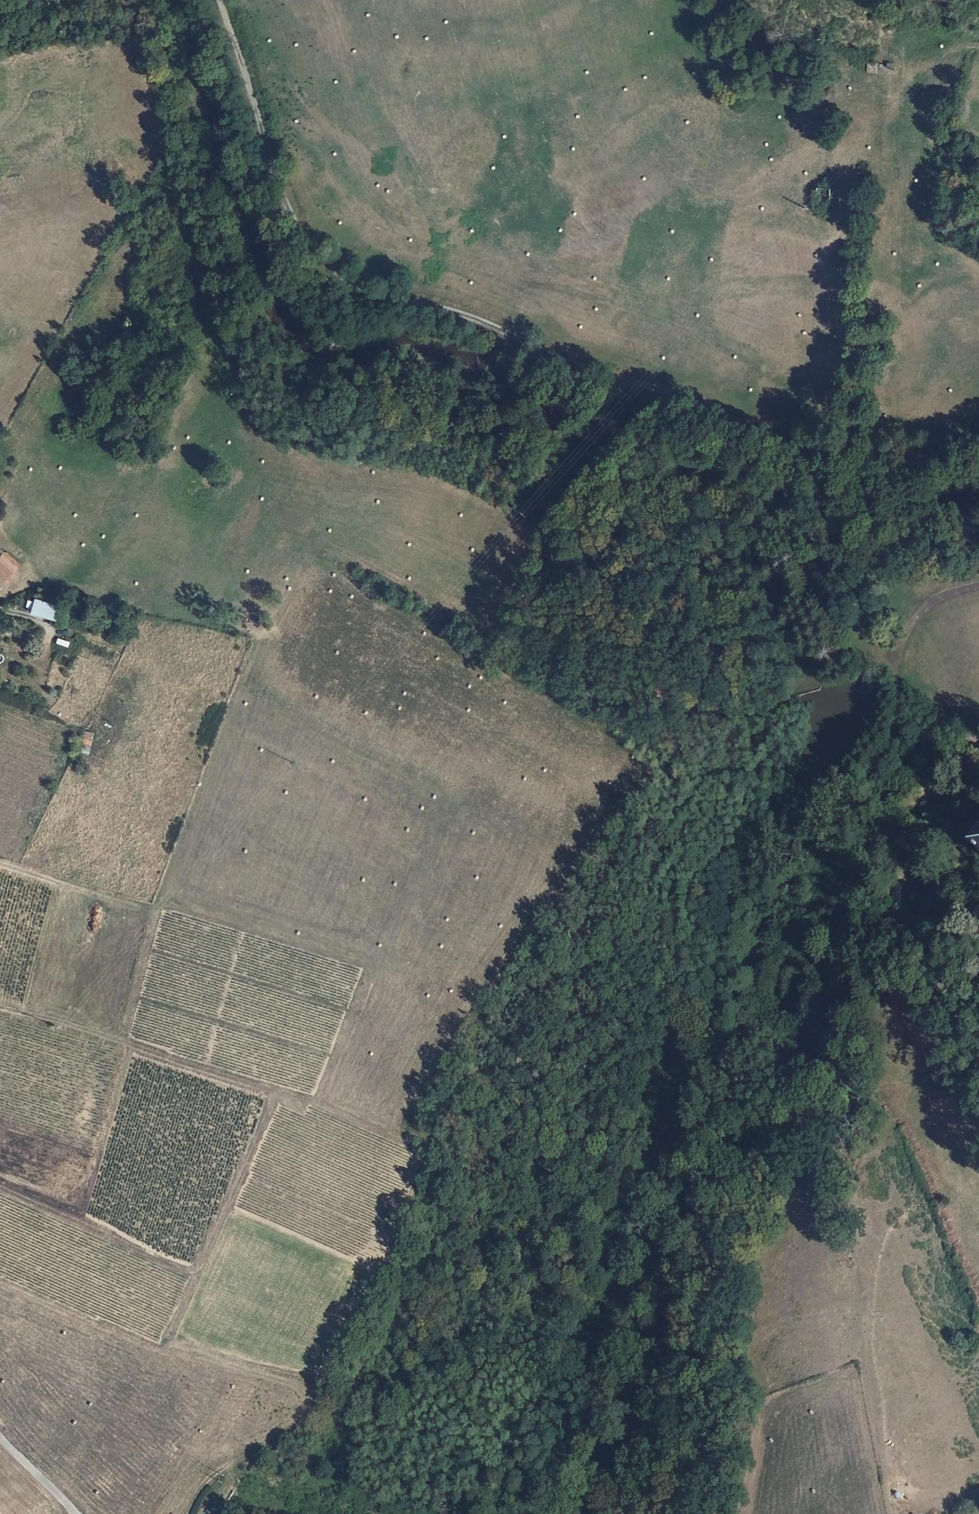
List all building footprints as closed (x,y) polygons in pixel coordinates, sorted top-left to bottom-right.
[(877,73),(878,64),(869,64),(868,72),(877,73)] [(830,201),(831,189),(820,188),(817,198),(817,200),(830,201)] [(5,557),(0,563),(0,568),(26,587),(35,578),(5,557)] [(0,568),(0,599),(9,605),(26,587),(0,568)] [(55,621),(59,606),(33,599),(29,614),(55,621)] [(968,852),(978,862),(978,839),(968,852)]
